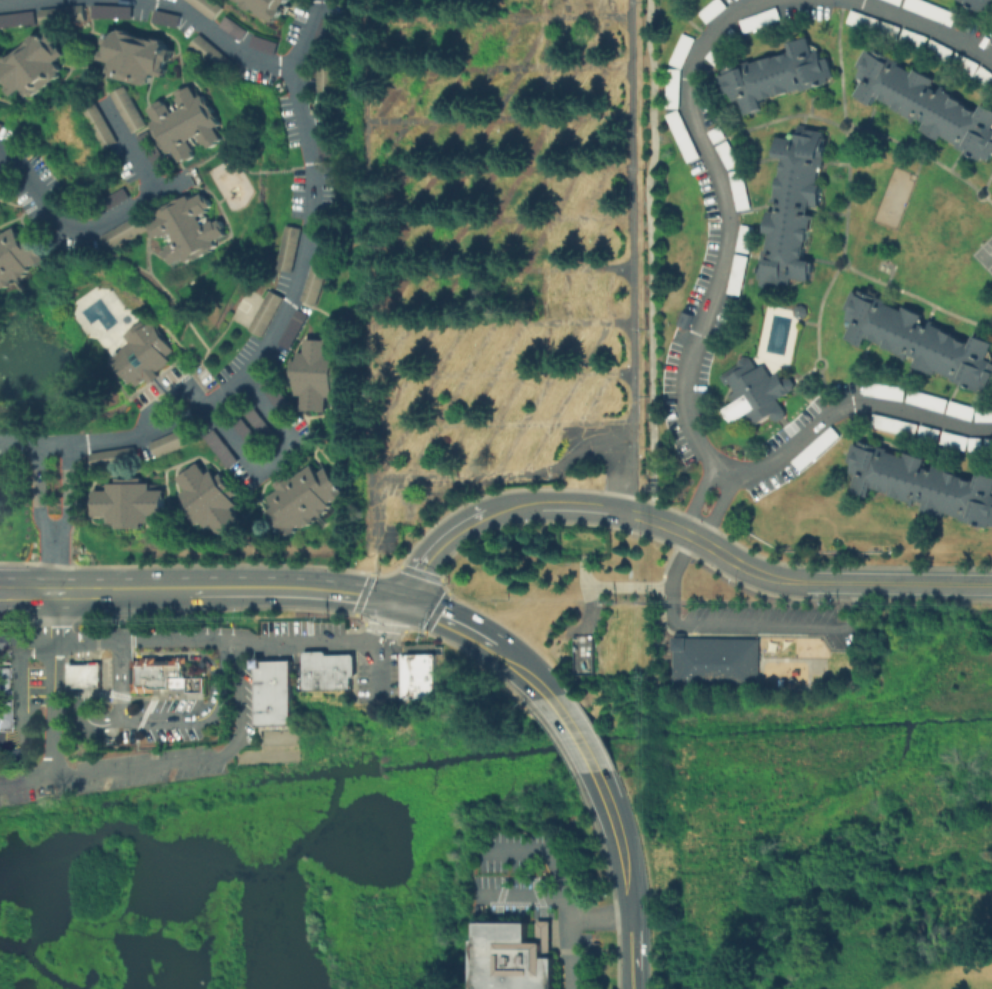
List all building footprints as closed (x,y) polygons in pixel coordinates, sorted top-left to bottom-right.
[(215,22),(188,0),(213,0),(225,10),(215,22)] [(278,24),(232,0),(295,0),(283,23),(279,21),(278,24)] [(702,15),(717,0),(723,0),(729,7),(710,25),(702,15)] [(907,9),(911,0),(920,0),(957,15),(952,27),(907,9)] [(981,14),(957,0),(991,0),(991,11),(991,13),(984,9),(981,14)] [(46,27),(44,12),(88,7),(90,23),(46,27)] [(136,9),(135,22),(95,21),(96,7),(136,9)] [(742,23),(776,8),(781,21),(747,34),(742,23)] [(184,19),(180,30),(155,23),(158,11),(184,19)] [(854,11),(903,29),(898,42),(850,23),(854,11)] [(40,13),(42,26),(2,32),(0,18),(40,13)] [(220,27),(229,16),(250,31),(242,43),(220,27)] [(123,31),(168,41),(166,48),(177,50),(171,77),(160,74),(157,87),(113,77),(116,64),(104,61),(110,35),(122,37),(123,31)] [(905,31),(929,39),(925,49),(902,42),(905,31)] [(191,42),(200,32),(234,61),(225,72),(191,42)] [(52,34),(74,56),(64,64),(71,73),(39,99),(31,89),(21,97),(1,72),(11,65),(8,62),(42,38),(44,40),(52,34)] [(681,71),(671,64),(686,35),(697,41),(681,71)] [(281,45),(278,55),(253,48),(255,38),(281,45)] [(812,38),(815,48),(820,47),(825,61),(830,59),(837,78),(831,80),(832,83),(800,94),(799,90),(764,102),(767,110),(747,117),(744,109),(738,111),(732,94),(727,96),(719,74),(749,64),(755,61),(757,67),(793,54),(790,46),(812,38)] [(933,41),(953,52),(948,61),(925,49),(933,41)] [(985,105),(991,109),(991,164),(986,160),(983,166),(957,150),(959,147),(945,139),(943,143),(923,131),(927,124),(921,120),(919,123),(879,99),(875,106),(857,95),(865,81),(859,78),(864,70),(858,67),(868,50),(874,52),(875,49),(916,73),(919,70),(938,81),(934,88),(941,92),(944,87),(969,101),(967,105),(980,113),(982,111),(985,105)] [(958,53),(981,66),(975,77),(952,64),(958,53)] [(319,67),(335,67),(334,95),(318,94),(319,67)] [(982,69),(991,75),(991,88),(976,77),(982,69)] [(666,107),(668,71),(681,71),(680,107),(666,107)] [(131,88),(153,127),(140,135),(118,96),(131,88)] [(196,91),(201,99),(208,95),(228,127),(222,131),(228,142),(215,149),(208,141),(197,149),(203,156),(188,164),(183,155),(178,157),(159,126),(164,122),(159,112),(173,104),(178,112),(189,107),(184,98),(196,91)] [(90,115),(103,108),(126,144),(113,152),(90,115)] [(665,116),(679,111),(703,160),(690,166),(665,116)] [(4,140),(0,138),(0,122),(11,128),(4,140)] [(714,144),(709,134),(720,128),(725,138),(714,144)] [(830,134),(829,141),(835,142),(833,158),(829,157),(827,172),(820,171),(818,182),(828,183),(824,210),(811,208),(809,217),(815,218),(813,232),(808,232),(804,260),(816,262),(813,283),(793,280),(793,285),(784,284),(783,291),(764,288),(765,281),(761,281),(765,251),(768,251),(771,234),(767,233),(770,213),(777,214),(778,204),(774,203),(776,189),(781,189),(785,159),(782,159),(776,158),(778,139),(787,140),(788,136),(793,136),(794,129),(830,134)] [(145,141),(158,132),(177,164),(164,171),(145,141)] [(730,172),(717,149),(727,143),(740,166),(730,172)] [(738,215),(731,177),(745,174),(752,212),(738,215)] [(103,204),(132,186),(139,199),(109,216),(103,204)] [(211,194),(220,210),(206,217),(213,229),(224,222),(231,236),(220,242),(222,246),(195,262),(193,258),(182,264),(174,253),(186,246),(179,233),(166,239),(157,227),(171,219),(166,211),(195,197),(197,202),(211,194)] [(9,204),(0,216),(0,197),(9,204)] [(107,238),(147,216),(155,231),(116,251),(107,238)] [(58,265),(0,294),(0,240),(25,228),(30,238),(42,232),(58,265)] [(303,231),(295,274),(280,271),(288,228),(303,231)] [(332,263),(318,307),(303,302),(317,258),(332,263)] [(729,296),(737,258),(749,260),(741,299),(729,296)] [(286,300),(265,338),(252,330),(272,293),(286,300)] [(977,341),(991,346),(991,352),(990,358),(991,359),(991,382),(986,394),(980,391),(978,397),(950,383),(952,380),(941,374),(938,380),(915,369),(919,360),(913,357),(912,361),(910,364),(886,354),(888,349),(870,340),(866,348),(849,339),(854,327),(848,324),(852,317),(846,314),(854,293),(958,333),(956,341),(972,349),(977,341)] [(677,326),(683,311),(695,317),(688,332),(677,326)] [(313,318),(293,352),(282,345),(301,312),(313,318)] [(131,344),(126,339),(138,328),(157,327),(178,352),(167,361),(172,367),(151,385),(147,382),(138,390),(112,361),(131,344)] [(333,341),(333,356),(338,356),(337,399),(333,399),(333,413),(307,413),(307,399),(300,399),(300,384),(293,384),(293,363),(300,363),(300,356),(307,356),(307,341),(333,341)] [(748,356),(758,372),(765,368),(771,378),(786,369),(799,390),(780,402),(790,418),(777,426),(771,418),(754,429),(748,420),(736,428),(725,411),(734,405),(729,397),(736,393),(730,385),(726,387),(721,379),(739,366),(737,363),(748,356)] [(275,378),(297,409),(286,418),(264,387),(275,378)] [(869,383),(877,384),(907,388),(906,396),(905,401),(868,396),(869,383)] [(913,391),(948,402),(949,402),(945,414),(909,403),(913,391)] [(976,411),(973,422),(948,415),(952,402),(976,411)] [(274,432),(256,448),(234,422),(253,407),(274,432)] [(978,411),(991,411),(991,424),(979,425),(978,411)] [(877,416),(919,425),(916,438),(875,427),(877,416)] [(194,427),(201,441),(160,461),(153,446),(194,427)] [(795,462),(832,428),(838,435),(842,439),(804,471),(795,462)] [(923,428),(941,433),(939,440),(938,444),(933,442),(921,439),(923,428)] [(211,433),(213,435),(217,432),(241,463),(230,471),(205,438),(211,433)] [(946,433),(971,441),(967,452),(943,447),(946,433)] [(982,472),(991,476),(991,532),(990,537),(962,526),(964,522),(949,516),(947,521),(923,511),(925,504),(918,502),(916,507),(875,490),(873,497),(854,493),(856,481),(852,481),(855,464),(849,463),(853,444),(861,447),(863,441),(893,449),(891,453),(900,457),(903,451),(930,462),(927,469),(935,472),(937,467),(977,484),(982,472)] [(983,441),(983,453),(971,452),(971,441),(983,441)] [(202,465),(208,474),(214,470),(220,480),(225,476),(243,501),(238,504),(242,508),(236,512),(244,523),(222,538),(214,526),(207,532),(200,522),(197,524),(181,501),(189,496),(178,481),(202,465)] [(313,466),(319,474),(330,467),(350,497),(310,525),(311,527),(292,540),(289,537),(285,540),(268,515),(277,510),(270,500),(280,493),(278,489),(313,466)] [(144,480),(144,485),(154,485),(154,492),(170,492),(170,518),(154,517),(154,525),(144,525),(144,530),(119,530),(119,525),(109,525),(109,517),(96,517),(96,491),(109,491),(109,485),(119,485),(119,480),(144,480)] [(574,675),(574,632),(594,633),(594,675),(574,675)] [(759,691),(675,690),(675,638),(759,638),(759,691)] [(303,651),(325,650),(325,654),(354,653),(355,676),(351,676),(351,688),(304,689),(303,651)] [(401,656),(406,656),(406,654),(436,653),(437,697),(402,698),(401,656)] [(130,659),(140,659),(140,657),(155,657),(155,659),(172,659),(172,656),(185,656),(185,662),(183,662),(183,687),(153,687),(153,691),(130,691),(130,659)] [(262,660),(290,659),(292,725),(257,726),(255,667),(253,668),(252,658),(262,658),(262,660)] [(67,662),(82,662),(100,662),(100,686),(81,686),(67,686),(67,662)] [(561,958),(561,988),(478,988),(479,923),(529,923),(529,925),(538,926),(538,923),(554,924),(554,958),(561,958)]
